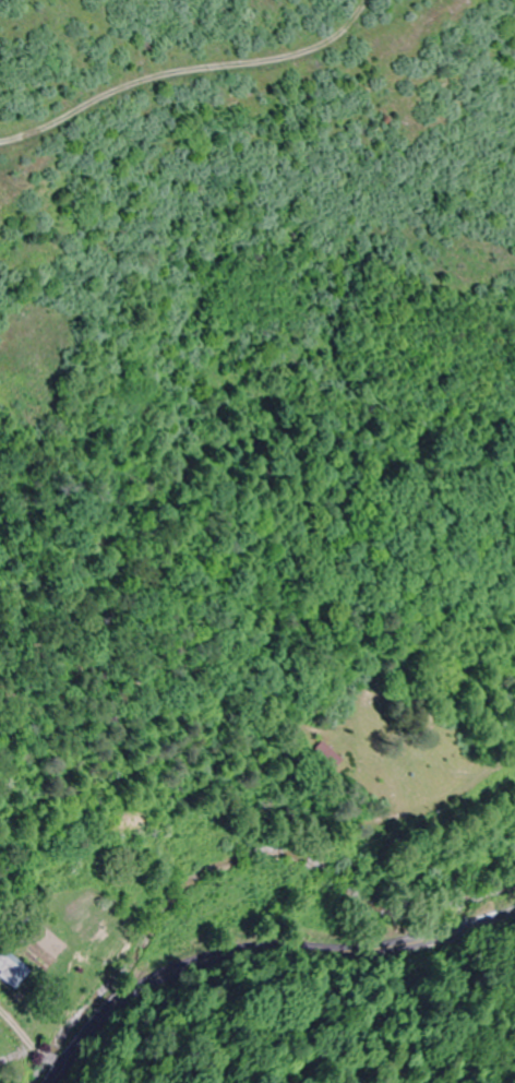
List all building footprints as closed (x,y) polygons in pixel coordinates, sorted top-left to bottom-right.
[(331,760),(315,740),(299,754),(315,774),(331,760)] [(12,990),(27,970),(0,950),(0,981),(12,990)]
